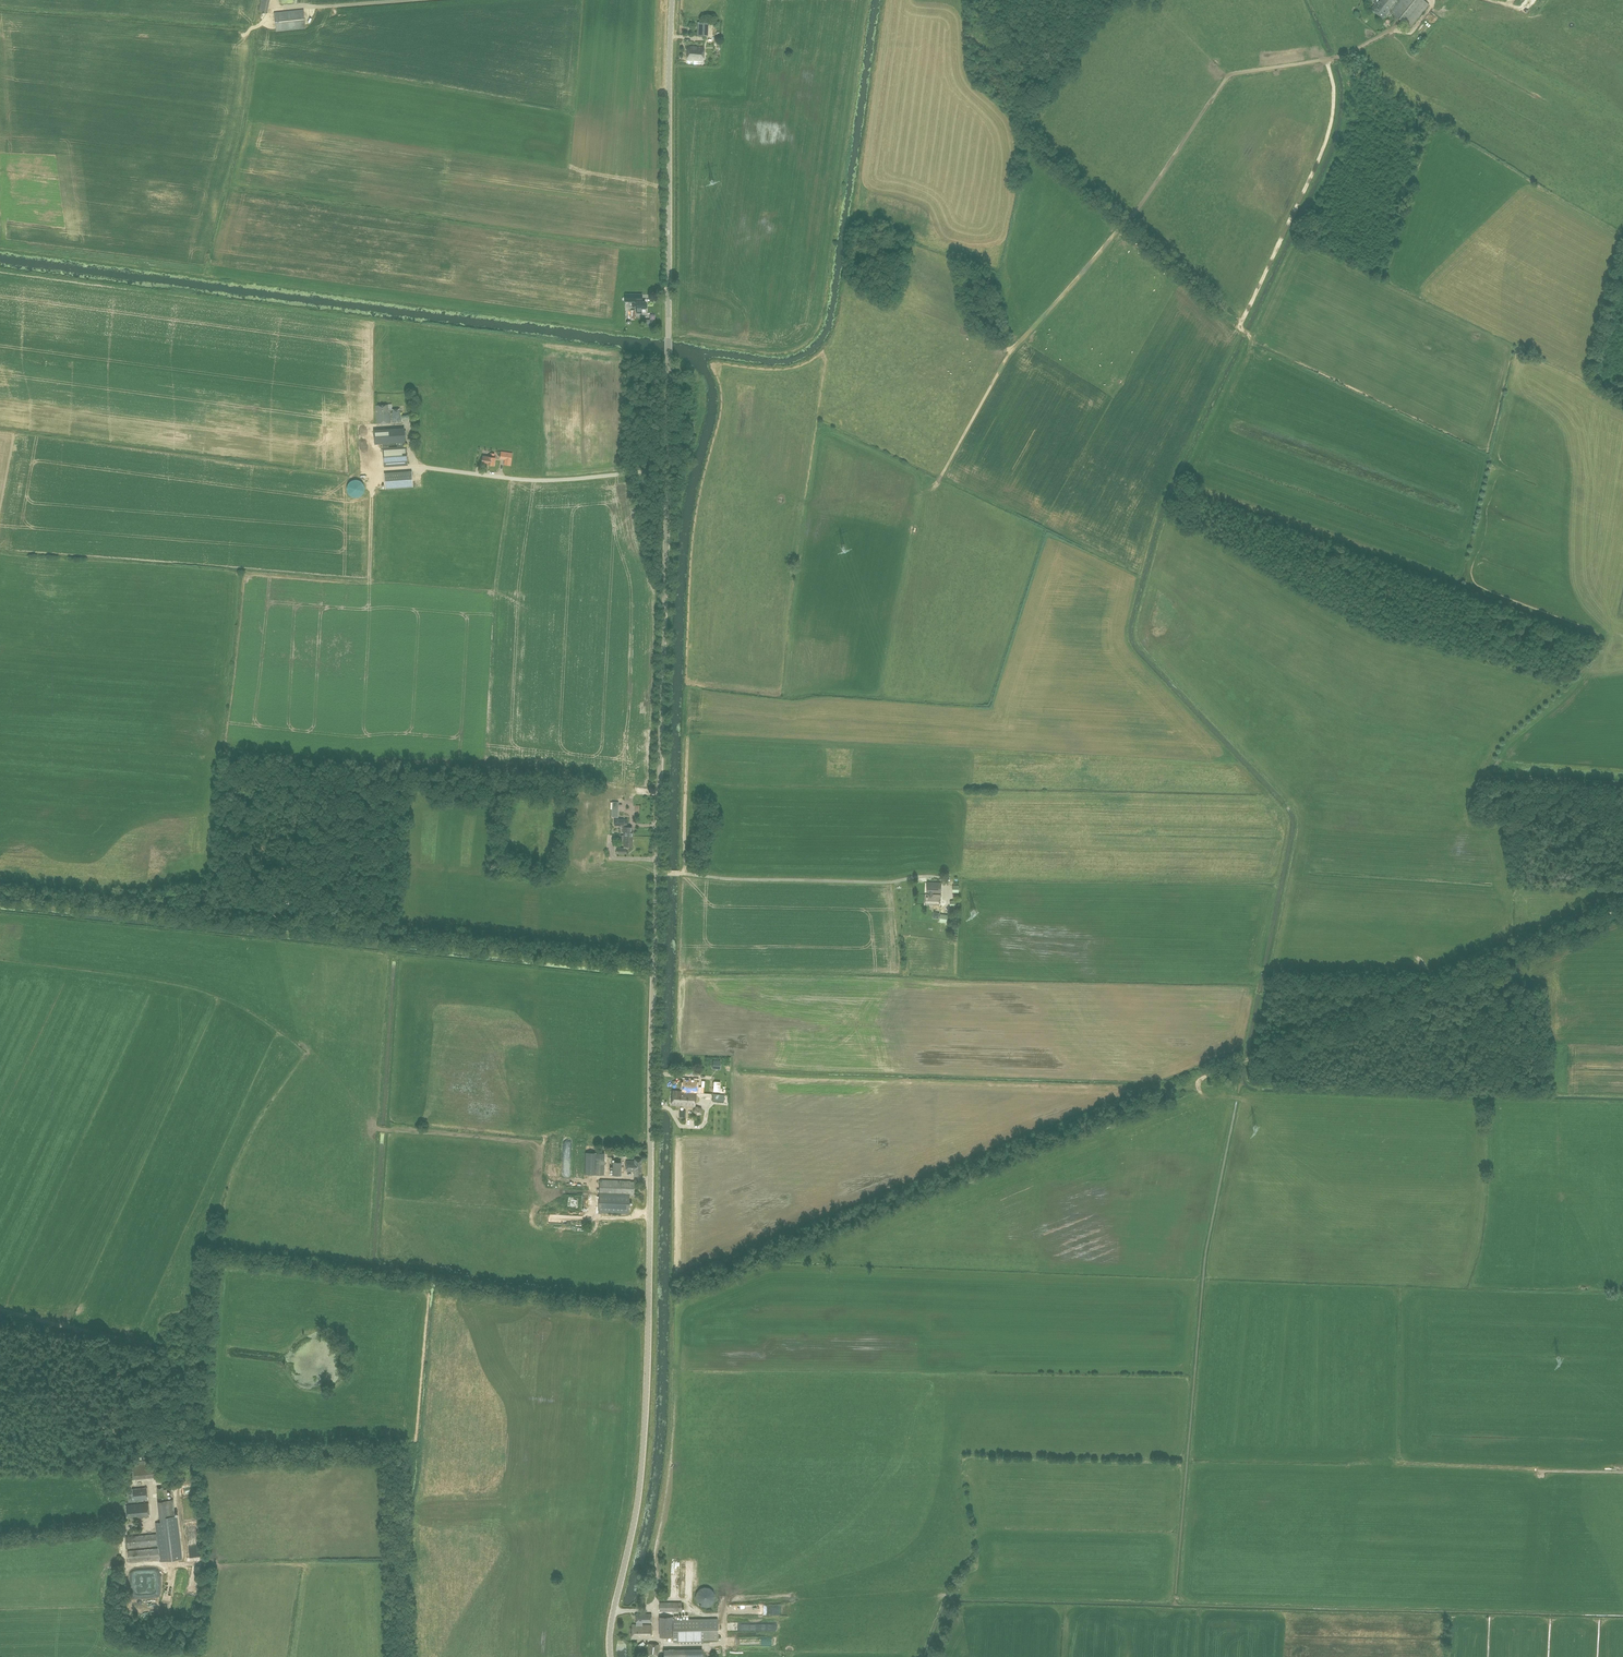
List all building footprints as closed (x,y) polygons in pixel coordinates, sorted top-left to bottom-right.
[(269,0),(262,0),(260,11),(267,12),(269,0)] [(1375,4),(1371,9),(1383,18),(1389,11),(1410,28),(1429,4),(1424,0),(1399,0),(1399,1),(1397,0),(1371,0),(1375,4)] [(303,9),(274,13),(276,31),(305,28),(303,9)] [(1433,10),(1427,13),(1430,19),(1436,16),(1433,10)] [(708,22),(698,22),(697,36),(708,36),(708,22)] [(704,47),(688,46),(687,60),(704,61),(704,47)] [(637,301),(637,304),(632,304),(632,308),(637,308),(637,313),(642,313),(642,308),(646,308),(647,308),(647,305),(646,304),(646,301),(637,301)] [(400,409),(388,410),(387,404),(375,405),(376,412),(377,423),(391,422),(390,413),(392,413),(392,422),(401,422),(400,409)] [(383,448),(384,466),(407,465),(406,446),(404,446),(404,442),(405,442),(404,430),(374,432),(375,444),(397,442),(397,446),(383,448)] [(511,460),(512,453),(501,451),(499,459),(504,459),(511,460)] [(491,453),(490,457),(483,456),(482,464),(486,464),(494,465),(495,457),(494,457),(494,453),(491,453)] [(384,473),(385,488),(413,486),(412,471),(384,473)] [(349,483),(348,485),(347,487),(347,490),(348,492),(349,494),(351,496),(354,497),(356,497),(359,497),(361,495),(363,493),(364,491),(365,489),(364,486),(363,484),(361,482),(359,480),(356,480),(354,480),(351,481),(349,483)] [(584,790),(577,790),(576,819),(583,820),(584,790)] [(614,819),(614,825),(621,825),(621,827),(623,827),(623,832),(624,832),(624,835),(624,836),(628,836),(633,836),(633,832),(632,832),(632,827),(627,827),(627,819),(614,819)] [(624,836),(624,835),(622,835),(622,838),(624,839),(624,848),(618,848),(618,853),(626,853),(626,846),(632,846),(633,836),(628,836),(624,836)] [(614,875),(613,881),(625,881),(625,875),(625,873),(621,873),(621,868),(614,868),(614,875)] [(927,892),(930,892),(930,895),(925,894),(924,905),(940,906),(941,895),(933,895),(933,892),(941,893),(942,883),(927,882),(927,892)] [(948,915),(940,914),(939,922),(943,922),(947,922),(948,915)] [(695,1106),(697,1080),(683,1079),(682,1091),(673,1090),(671,1105),(695,1106)] [(701,1108),(697,1106),(693,1111),(696,1115),(702,1113),(701,1108)] [(586,1152),(585,1174),(595,1174),(595,1158),(605,1158),(605,1153),(595,1153),(586,1152)] [(641,1176),(642,1159),(634,1159),(634,1161),(626,1161),(626,1171),(634,1171),(634,1176),(641,1176)] [(600,1180),(599,1212),(629,1213),(630,1195),(633,1195),(634,1183),(631,1183),(631,1181),(600,1180)] [(164,1483),(157,1484),(158,1495),(168,1494),(167,1488),(165,1488),(164,1483)] [(147,1488),(132,1489),(133,1500),(148,1499),(147,1488)] [(182,1558),(176,1516),(175,1516),(173,1499),(159,1501),(161,1522),(155,1523),(158,1548),(128,1551),(128,1562),(160,1559),(160,1561),(182,1558)] [(149,1503),(126,1505),(127,1518),(150,1516),(149,1503)] [(156,1534),(126,1537),(127,1547),(157,1544),(156,1534)] [(712,1602),(714,1600),(714,1598),(714,1595),(713,1592),(712,1590),(710,1589),(707,1588),(705,1587),(702,1588),(700,1589),(698,1591),(697,1593),(696,1596),(696,1598),(697,1601),(699,1603),(701,1604),(703,1605),(705,1606),(708,1605),(710,1604),(712,1602)] [(682,1602),(660,1602),(660,1611),(681,1611),(682,1602)] [(632,1624),(632,1639),(639,1639),(639,1638),(651,1638),(651,1624),(642,1624),(642,1622),(651,1622),(651,1614),(637,1613),(636,1624),(632,1624)] [(718,1618),(674,1618),(674,1616),(659,1616),(659,1620),(662,1620),(662,1628),(673,1628),(673,1642),(678,1642),(678,1643),(703,1643),(703,1640),(718,1640),(718,1618)] [(648,1643),(647,1655),(657,1656),(659,1644),(648,1643)] [(685,1649),(664,1649),(664,1656),(686,1656),(685,1649)]
